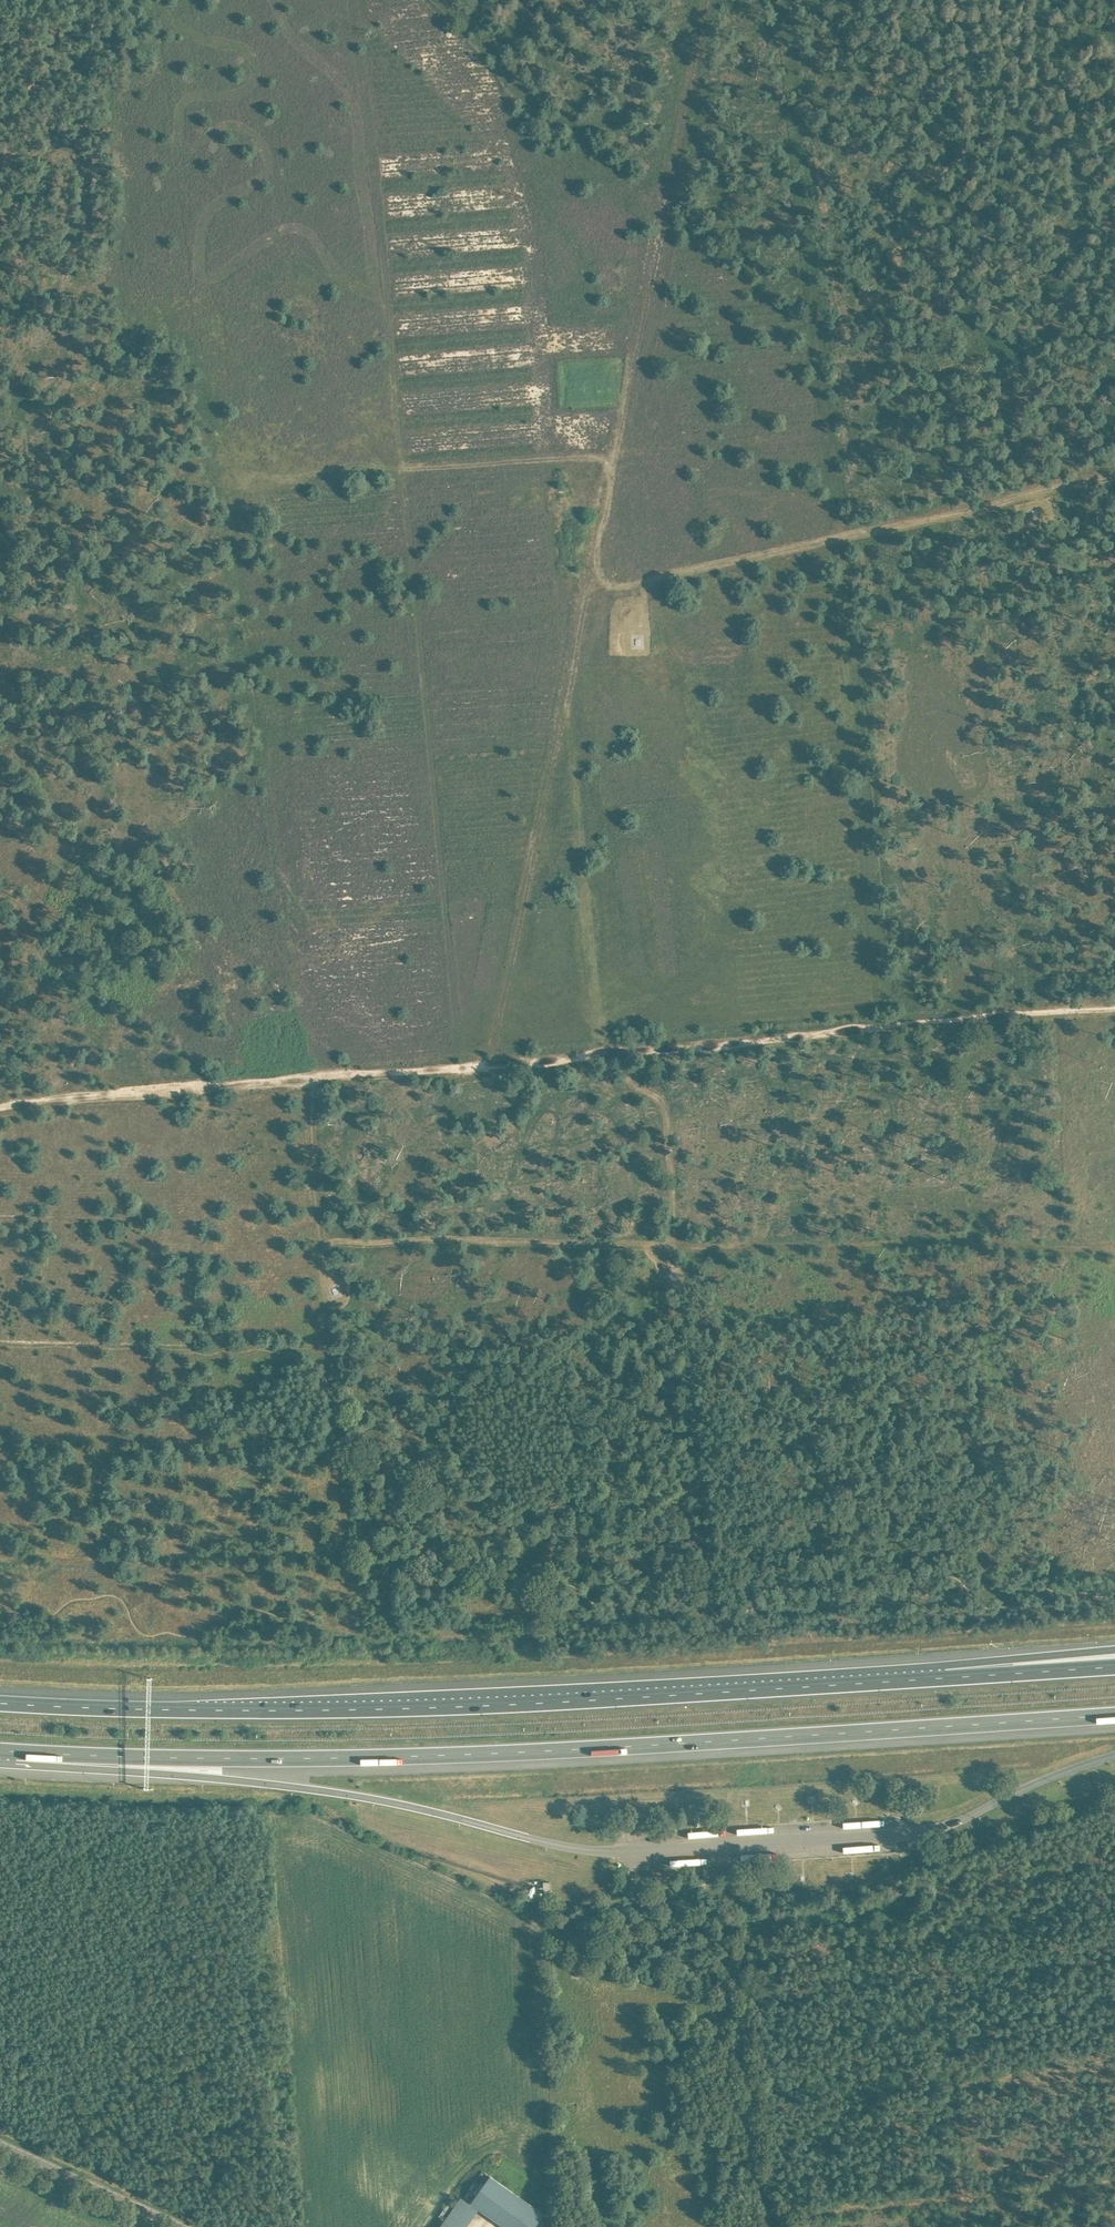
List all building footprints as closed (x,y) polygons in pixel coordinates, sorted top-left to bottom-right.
[(471,2204),(479,2210),(503,2226),(535,2226),(543,2216),(489,2180),(471,2204)] [(440,2226),(467,2226),(479,2210),(471,2204),(462,2198),(440,2226)]
